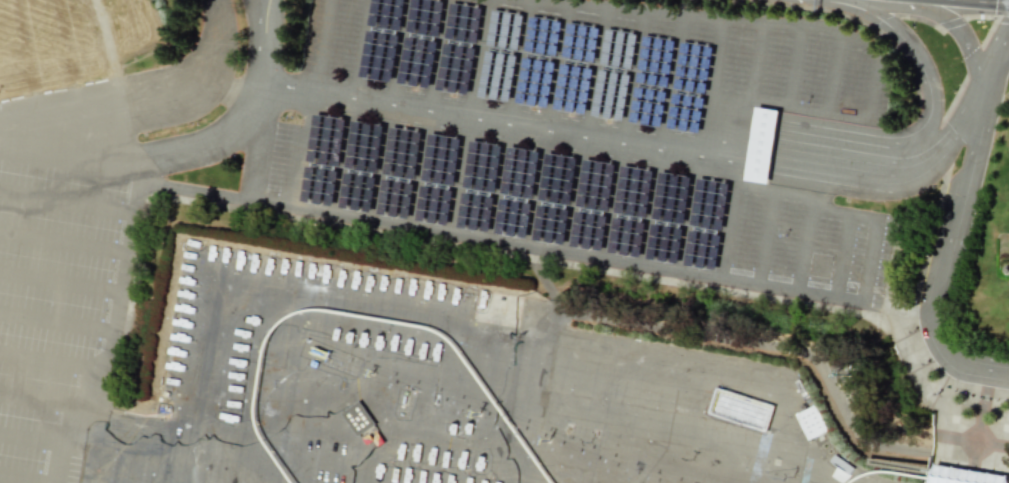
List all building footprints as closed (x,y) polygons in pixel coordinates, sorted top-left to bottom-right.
[(745,178),(751,141),(756,105),(779,108),(774,145),(768,181),(745,178)] [(340,413),(358,401),(374,424),(356,436),(340,413)] [(816,405),(830,431),(812,441),(798,415),(816,405)] [(836,454),(854,467),(850,473),(832,460),(836,454)] [(936,466),(934,482),(1008,482),(1008,476),(936,466)]
